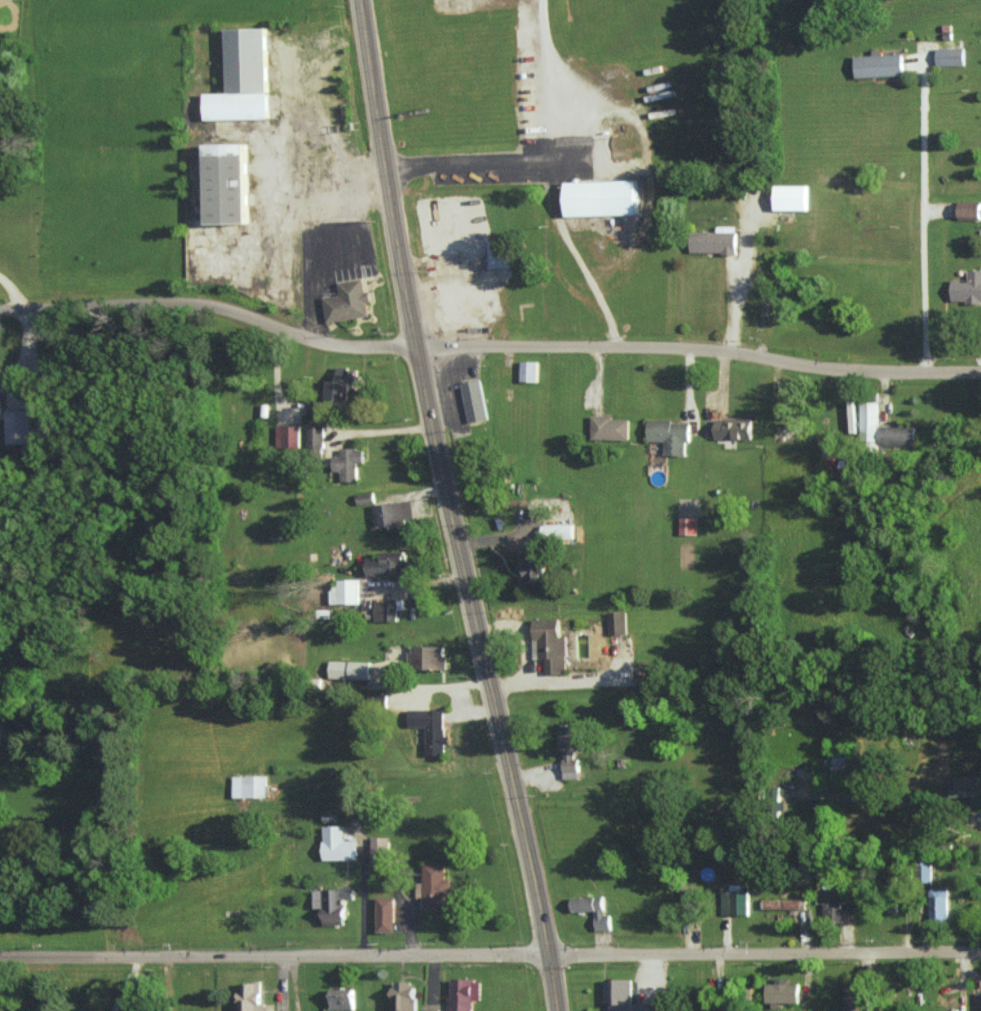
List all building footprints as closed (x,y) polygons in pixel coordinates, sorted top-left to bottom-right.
[(267,118),(265,27),(224,28),(225,92),(202,93),(203,119),(267,118)] [(963,47),(936,48),(936,66),(964,65),(963,47)] [(902,75),(901,53),(880,54),(880,49),(871,49),(871,55),(854,55),(855,77),(902,75)] [(244,142),(203,143),(205,223),(246,222),(244,142)] [(636,179),(564,182),(565,216),(637,214),(636,179)] [(774,209),(807,210),(807,185),(774,185),(774,209)] [(957,219),(980,220),(980,202),(958,202),(957,219)] [(690,232),(690,253),(735,252),(735,226),(717,226),(717,232),(690,232)] [(488,268),(509,267),(508,239),(487,240),(488,268)] [(951,302),(980,302),(980,270),(967,270),(967,279),(951,279),(951,302)] [(321,297),(325,323),(370,316),(364,277),(336,282),(338,294),(321,297)] [(520,381),(537,382),(537,361),(521,361),(520,381)] [(347,400),(347,388),(354,388),(355,367),(336,367),(336,380),(326,379),(325,399),(347,400)] [(488,418),(479,378),(459,383),(468,423),(488,418)] [(306,398),(306,419),(321,419),(321,398),(306,398)] [(877,402),(859,402),(860,443),(877,443),(877,445),(915,444),(915,425),(878,426),(877,402)] [(30,410),(4,410),(5,443),(30,443),(30,410)] [(628,440),(629,417),(591,416),(590,439),(628,440)] [(714,438),(751,439),(751,419),(714,418),(714,438)] [(687,456),(688,421),(647,420),(647,441),(664,441),(663,455),(687,456)] [(299,425),(276,425),(276,447),(299,447),(299,425)] [(307,427),(307,448),(323,449),(323,427),(307,427)] [(824,467),(838,467),(839,443),(824,443),(824,467)] [(332,456),(332,472),(340,471),(340,481),(357,481),(356,463),(363,463),(363,448),(339,449),(339,455),(332,456)] [(373,502),(372,492),(356,493),(356,503),(373,502)] [(372,505),(374,527),(413,523),(411,501),(372,505)] [(696,534),(697,518),(679,517),(679,534),(696,534)] [(573,538),(573,524),(541,525),(542,539),(573,538)] [(381,551),(381,558),(366,558),(366,575),(406,575),(405,551),(381,551)] [(543,581),(542,551),(524,552),(525,563),(518,563),(518,582),(543,581)] [(330,604),(358,603),(358,579),(337,579),(337,587),(330,587),(330,604)] [(373,620),(396,621),(396,602),(374,601),(373,620)] [(627,633),(626,612),(607,612),(608,634),(627,633)] [(533,658),(545,658),(545,674),(566,674),(565,636),(558,636),(558,618),(533,619),(533,658)] [(445,670),(445,646),(409,645),(408,669),(445,670)] [(368,679),(369,661),(329,660),(329,678),(368,679)] [(426,756),(444,755),(443,709),(408,710),(408,727),(425,727),(426,756)] [(563,779),(578,778),(577,758),(574,758),(574,750),(581,750),(580,725),(557,726),(558,750),(562,750),(563,779)] [(232,776),(232,797),(268,797),(268,775),(232,776)] [(980,796),(980,775),(954,776),(954,787),(949,787),(949,797),(980,796)] [(325,827),(325,841),(323,841),(323,861),(358,860),(358,841),(345,841),(344,826),(325,827)] [(372,838),(389,838),(389,863),(372,863),(372,838)] [(424,863),(446,863),(446,879),(451,879),(451,897),(446,897),(446,910),(424,910),(424,863)] [(931,864),(917,864),(918,882),(931,882),(931,864)] [(948,888),(929,888),(929,918),(948,918),(948,888)] [(354,890),(354,900),(346,900),(346,919),(345,919),(345,926),(325,926),(325,919),(323,919),(323,908),(315,909),(315,891),(354,890)] [(748,914),(748,891),(721,891),(721,915),(748,914)] [(610,930),(609,914),(603,914),(603,896),(570,897),(571,912),(594,911),(594,930),(610,930)] [(378,898),(395,898),(395,933),(378,933),(378,898)] [(806,900),(762,899),(762,908),(806,909),(806,900)] [(849,909),(841,909),(841,902),(822,902),(823,923),(849,922),(849,909)] [(798,984),(786,983),(786,978),(775,978),(775,983),(765,983),(765,1002),(798,1003),(798,984)] [(452,996),(449,996),(449,1002),(452,1002),(452,1010),(474,1010),(474,1001),(481,1001),(481,982),(476,982),(476,979),(452,979),(452,996)] [(631,1003),(631,980),(603,980),(603,1002),(609,1002),(609,1010),(652,1010),(652,1003),(631,1003)] [(266,1004),(265,1010),(239,1010),(239,1006),(237,1005),(238,993),(243,993),(243,983),(253,984),(253,982),(261,982),(261,1004),(266,1004)] [(417,998),(417,1010),(397,1010),(397,1000),(393,1000),(393,987),(395,987),(395,982),(412,982),(412,988),(415,988),(415,999),(417,998)] [(864,984),(844,983),(843,1010),(863,1010),(864,984)] [(355,990),(355,1010),(329,1010),(329,990),(342,990),(342,986),(347,986),(347,990),(355,990)]
